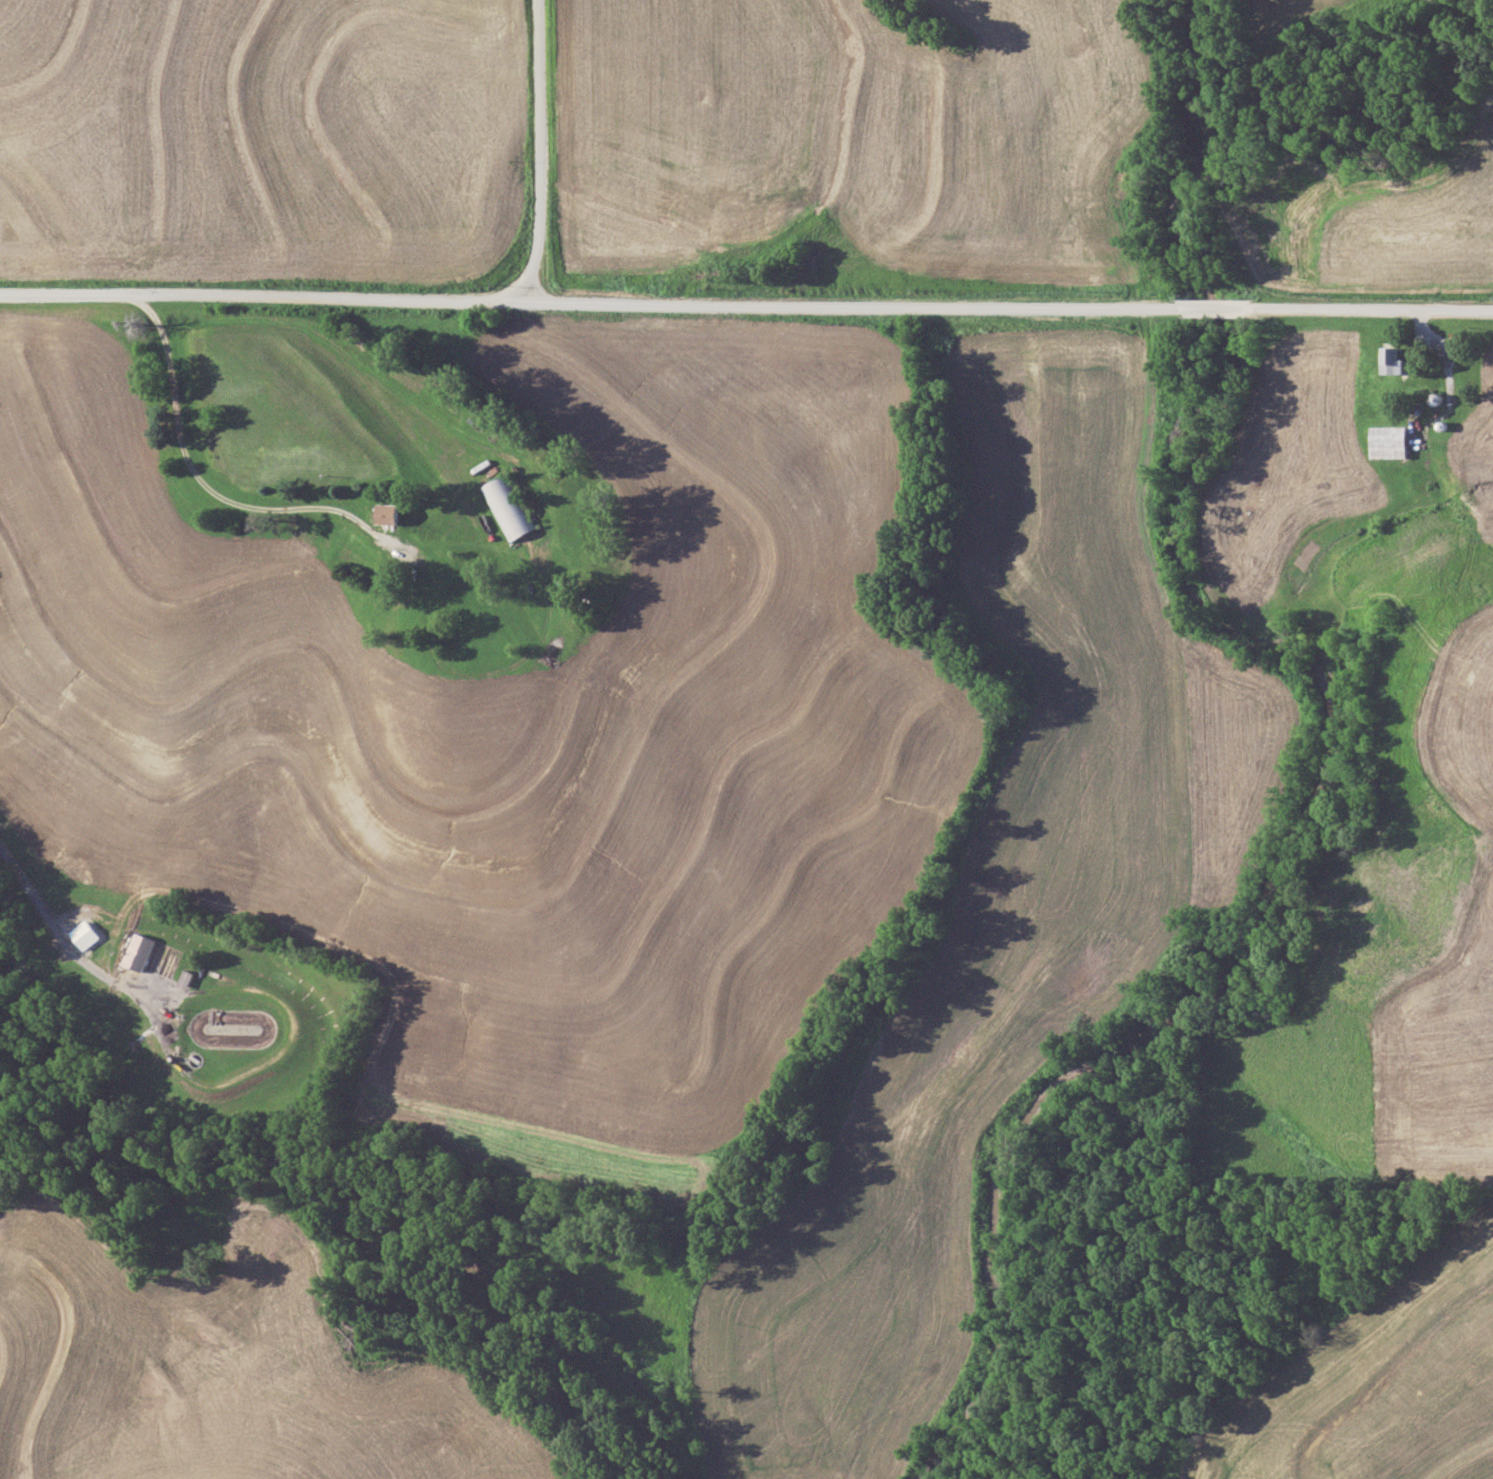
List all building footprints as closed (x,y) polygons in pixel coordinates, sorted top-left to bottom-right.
[(1401,375),(1401,347),(1380,347),(1380,375),(1401,375)] [(1370,458),(1410,458),(1410,427),(1370,427),(1370,458)] [(535,529),(507,472),(478,486),(506,543),(535,529)] [(402,522),(402,502),(379,502),(379,522),(402,522)] [(123,962),(168,978),(177,953),(155,945),(157,939),(133,931),(123,962)] [(193,973),(187,970),(181,983),(188,986),(193,973)]
